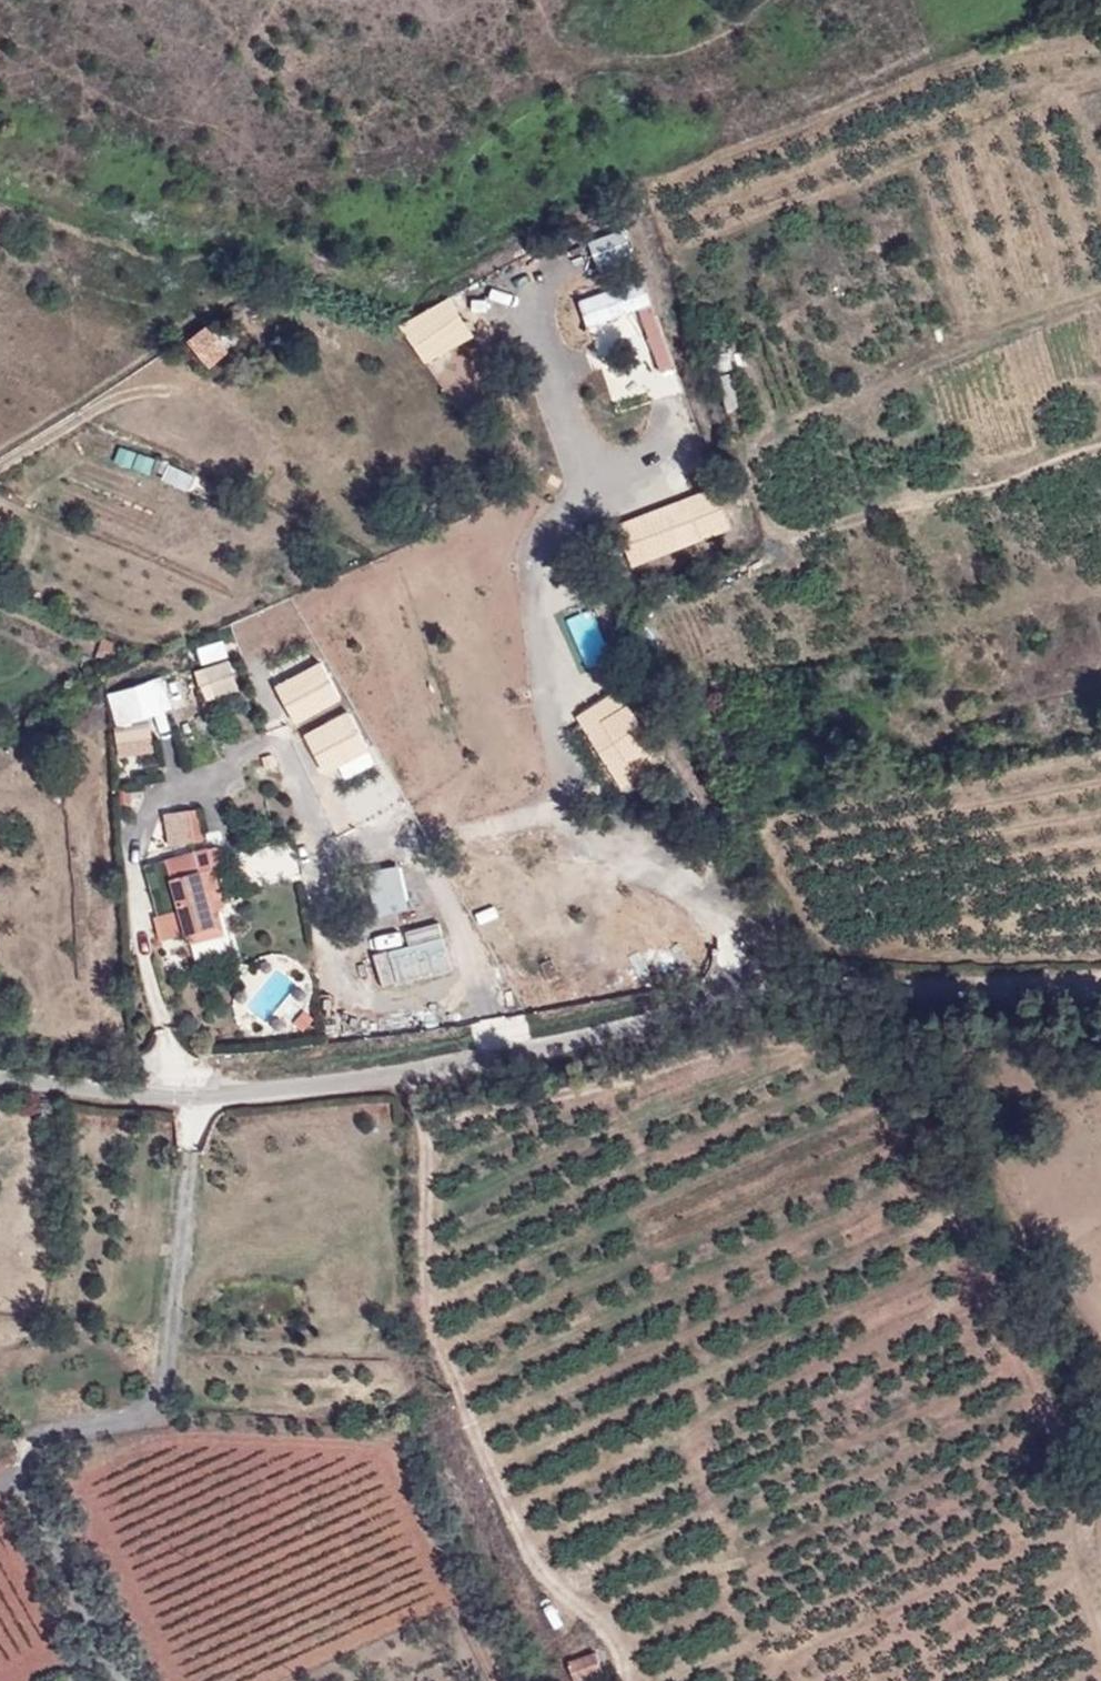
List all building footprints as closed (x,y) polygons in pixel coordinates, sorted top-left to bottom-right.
[(662,374),(679,368),(650,278),(583,299),(593,331),(643,315),(662,374)] [(404,325),(427,366),(476,339),(454,298),(404,325)] [(213,355),(224,343),(215,335),(204,347),(213,355)] [(618,524),(633,567),(726,534),(710,491),(618,524)] [(591,666),(614,656),(595,610),(571,619),(591,666)] [(200,648),(205,665),(233,657),(228,640),(200,648)] [(205,685),(215,682),(236,675),(237,674),(233,661),(200,672),(205,685)] [(297,727),(348,700),(327,661),(277,687),(297,727)] [(241,691),(236,675),(215,682),(220,698),(241,691)] [(146,702),(151,716),(172,709),(161,678),(112,694),(117,711),(146,702)] [(580,714),(620,791),(664,768),(624,691),(580,714)] [(305,734),(327,776),(376,751),(351,701),(328,713),(332,720),(305,734)] [(146,702),(117,711),(123,727),(151,718),(151,716),(146,702)] [(152,722),(123,727),(127,754),(157,749),(152,722)] [(171,846),(203,842),(199,809),(167,814),(171,846)] [(167,860),(167,863),(181,911),(162,917),(168,939),(189,933),(218,925),(203,873),(209,871),(214,870),(208,849),(167,860)] [(149,868),(162,917),(181,911),(167,863),(149,868)] [(381,919),(416,908),(403,865),(368,876),(381,919)] [(226,933),(209,871),(203,873),(218,925),(189,933),(192,942),(226,933)] [(448,937),(376,956),(385,988),(457,969),(448,937)] [(596,1651),(567,1662),(575,1680),(576,1680),(603,1671),(596,1651)]
